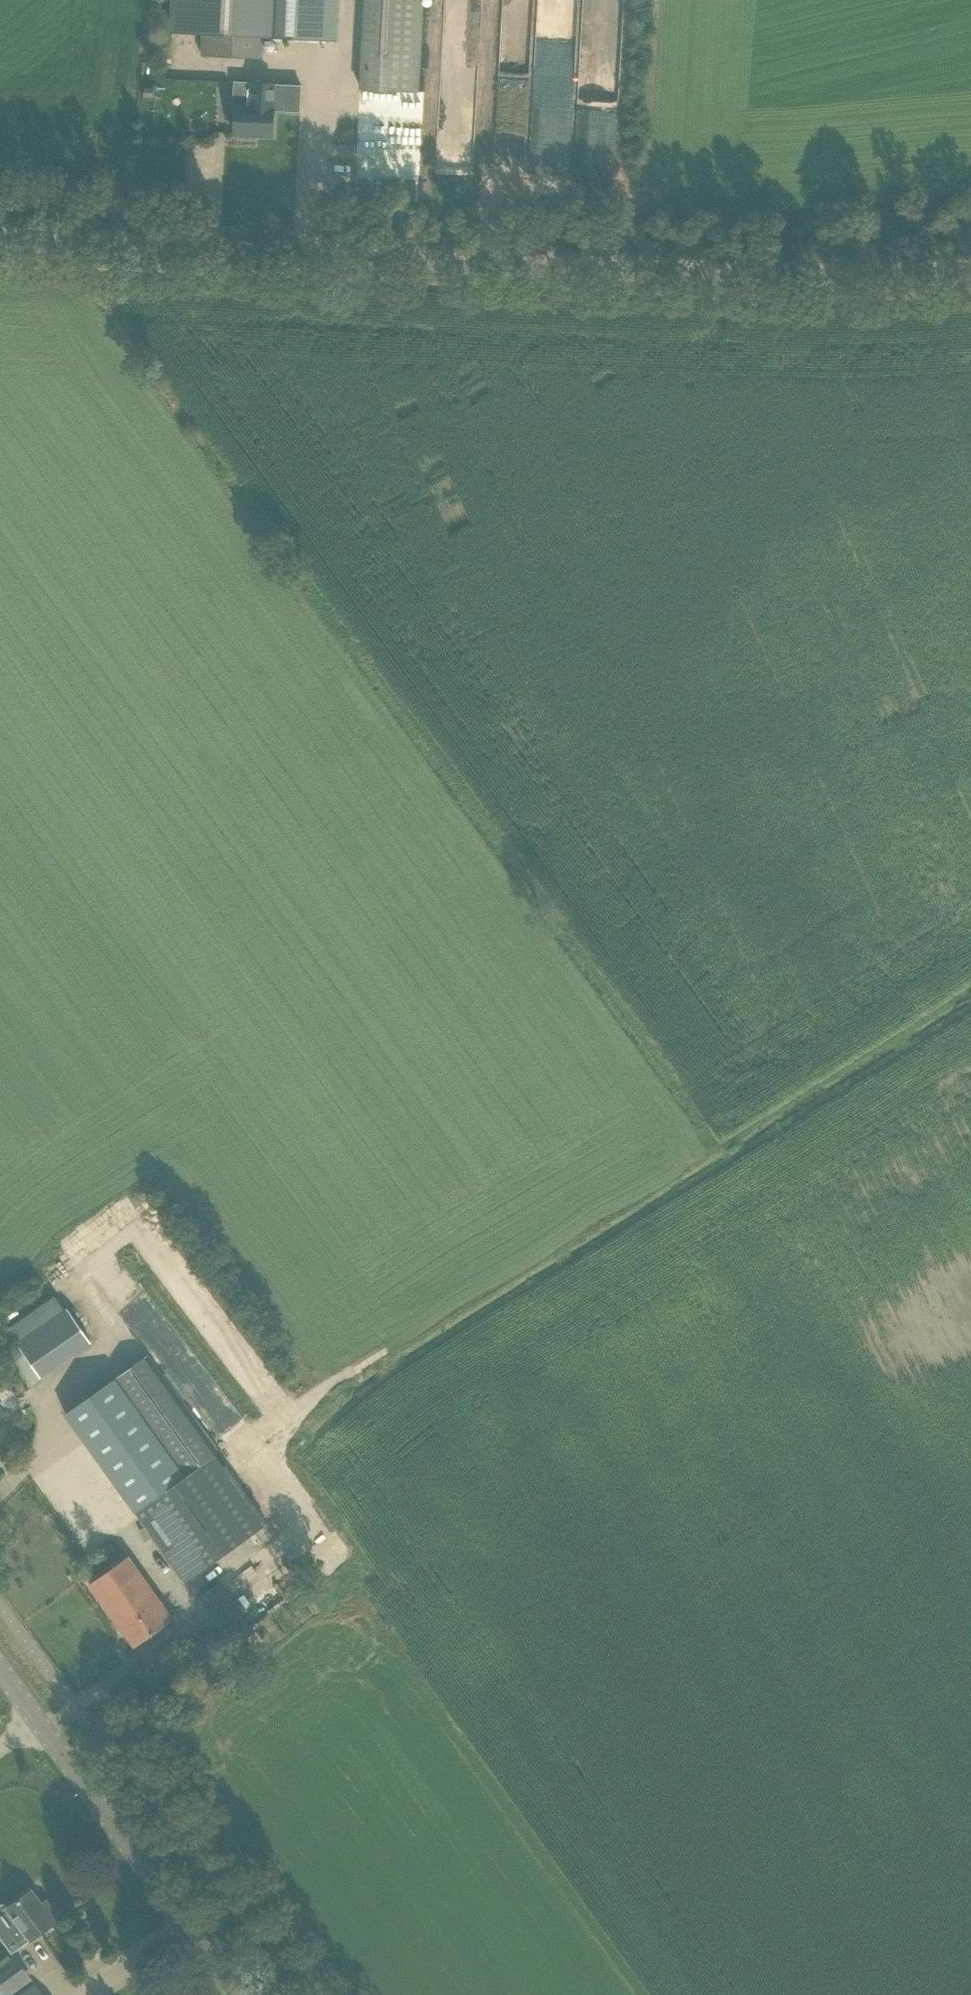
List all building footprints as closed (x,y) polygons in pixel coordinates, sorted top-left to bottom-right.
[(202,56),(262,59),(262,37),(335,41),(337,0),(176,0),(175,33),(203,34),(202,56)] [(360,89),(422,92),(426,0),(364,0),(360,89)] [(238,139),(247,139),(249,134),(272,136),(274,109),(273,109),(274,84),(256,83),(255,108),(236,107),(235,114),(234,134),(237,134),(238,139)] [(464,108),(464,171),(474,171),(474,108),(464,108)] [(55,1292),(3,1325),(35,1376),(87,1343),(55,1292)] [(115,1378),(65,1413),(135,1511),(176,1568),(185,1582),(209,1565),(267,1524),(225,1465),(210,1445),(145,1357),(116,1376),(187,1475),(185,1476),(115,1378)] [(128,1556),(89,1583),(135,1646),(173,1619),(128,1556)] [(220,1582),(202,1595),(223,1625),(237,1644),(254,1631),(250,1625),(220,1582)] [(12,1952),(30,1939),(30,1940),(33,1937),(42,1935),(41,1932),(59,1918),(49,1905),(45,1908),(32,1889),(7,1907),(4,1903),(0,1904),(0,1925),(5,1932),(0,1936),(12,1952)] [(5,1994),(11,1994),(33,1979),(14,1954),(0,1964),(0,1988),(5,1994)] [(35,1985),(21,1994),(43,1994),(35,1985)]
